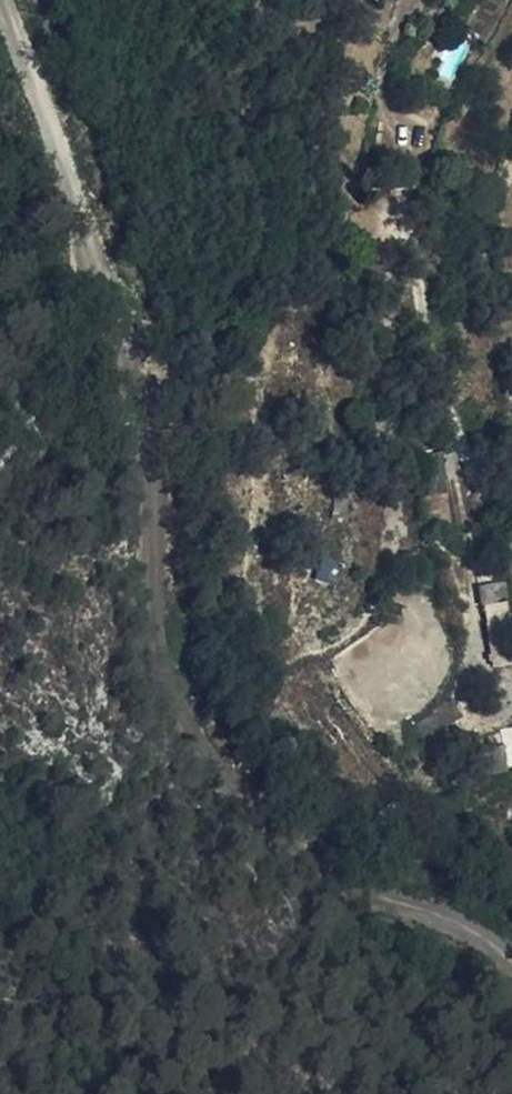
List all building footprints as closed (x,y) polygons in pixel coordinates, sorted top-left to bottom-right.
[(493,739),(495,758),(511,757),(511,738),(493,739)]
